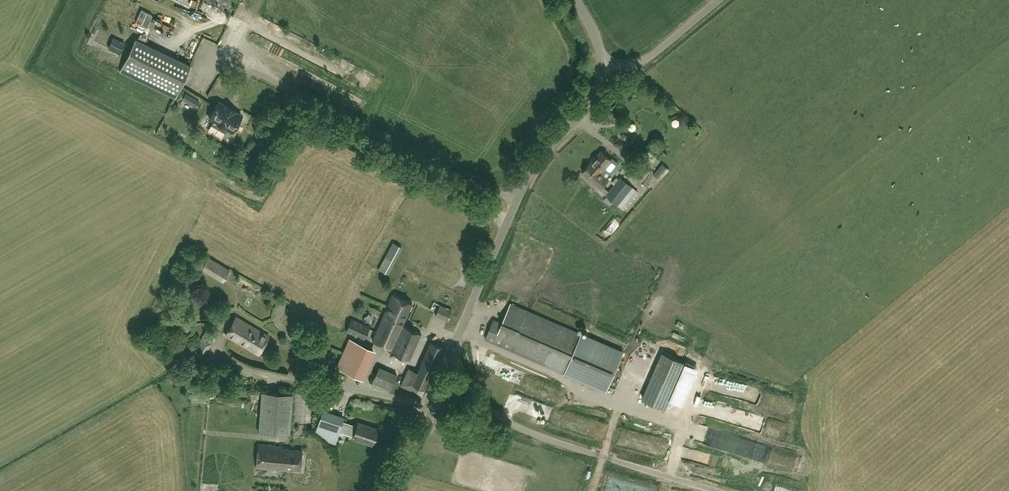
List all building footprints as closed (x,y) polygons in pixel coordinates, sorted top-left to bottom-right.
[(214,17),(218,8),(222,10),(225,4),(230,7),(234,0),(178,0),(214,17)] [(139,21),(155,29),(157,25),(141,17),(139,21)] [(177,88),(182,71),(187,73),(192,54),(129,38),(120,73),(177,88)] [(236,111),(225,105),(218,102),(209,117),(214,120),(211,124),(225,132),(228,128),(232,131),(242,115),(235,112),(236,111)] [(688,120),(682,127),(693,136),(699,130),(688,120)] [(601,188),(603,186),(609,179),(604,175),(601,172),(612,160),(602,151),(596,156),(595,157),(592,159),(592,161),(591,163),(591,162),(582,172),(596,184),(601,188)] [(669,169),(664,165),(655,176),(658,178),(664,171),(667,172),(669,169)] [(639,192),(637,190),(633,187),(620,176),(609,191),(603,186),(601,188),(600,190),(606,194),(605,195),(618,205),(624,209),(639,192)] [(378,269),(388,274),(402,247),(393,242),(378,269)] [(200,269),(223,282),(230,269),(208,256),(200,269)] [(391,349),(390,351),(410,360),(421,333),(403,325),(412,303),(393,294),(373,341),(391,349)] [(623,352),(582,334),(511,303),(502,323),(495,320),(486,339),(565,373),(606,391),(623,352)] [(440,305),(436,315),(447,320),(452,310),(440,305)] [(236,316),(226,335),(258,354),(269,336),(236,316)] [(345,331),(364,339),(370,327),(351,318),(345,331)] [(349,339),(352,340),(347,351),(349,353),(356,356),(361,344),(349,339)] [(425,389),(444,347),(431,341),(412,383),(425,389)] [(662,352),(642,398),(666,409),(686,362),(662,352)] [(336,366),(349,372),(356,356),(349,353),(347,358),(344,357),(340,367),(337,366),(336,366)] [(397,375),(379,367),(372,381),(390,390),(397,375)] [(289,434),(293,393),(262,391),(259,431),(289,434)] [(329,410),(332,400),(326,398),(323,408),(329,410)] [(294,403),(294,425),(314,425),(314,421),(307,421),(307,416),(304,415),(304,403),(294,403)] [(326,441),(335,444),(343,419),(322,412),(316,432),(326,440),(326,441)] [(373,444),(378,429),(358,422),(353,437),(373,444)] [(346,430),(343,438),(349,440),(352,432),(346,430)] [(283,448),(284,446),(258,444),(256,468),(285,470),(286,468),(300,469),(302,450),(283,448)] [(742,482),(750,477),(747,471),(739,477),(742,482)]
